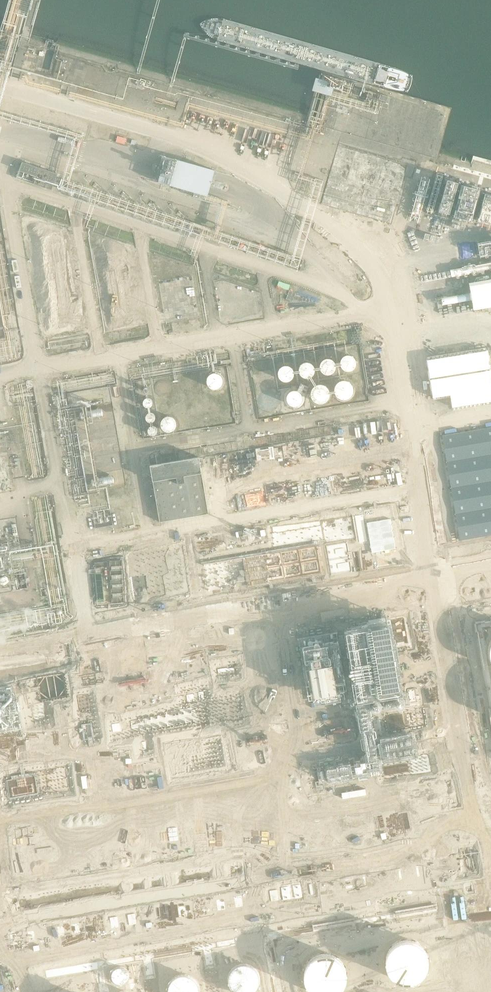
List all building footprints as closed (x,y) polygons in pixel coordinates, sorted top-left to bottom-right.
[(95,93),(101,74),(87,70),(82,89),(95,93)] [(331,146),(314,206),(384,226),(399,175),(407,177),(412,162),(394,157),(392,164),(331,146)] [(164,152),(158,177),(209,190),(215,164),(164,152)] [(58,176),(23,163),(18,178),(53,191),(58,176)] [(146,296),(129,298),(131,316),(149,314),(146,296)] [(427,358),(433,396),(450,394),(452,407),(490,401),(490,373),(487,349),(427,358)] [(352,353),(341,358),(346,370),(358,364),(352,353)] [(323,358),(322,372),(334,373),(335,359),(323,358)] [(302,376),(313,374),(312,362),(300,363),(302,376)] [(279,380),(290,381),(292,367),(281,366),(279,380)] [(207,384),(220,387),(223,375),(210,372),(207,384)] [(339,399),(354,397),(352,380),(337,382),(339,399)] [(324,400),(327,386),(315,384),(311,397),(324,400)] [(286,396),(295,406),(304,399),(294,388),(286,396)] [(98,401),(83,403),(85,417),(101,414),(98,401)] [(101,420),(87,422),(89,435),(103,433),(101,420)] [(441,436),(458,541),(490,535),(490,428),(441,436)] [(105,438),(89,440),(91,453),(107,451),(105,438)] [(110,455),(93,457),(94,469),(112,466),(110,455)] [(150,466),(160,522),(209,514),(199,458),(150,466)] [(112,472),(95,475),(97,487),(114,484),(112,472)] [(393,504),(364,509),(371,553),(376,552),(378,566),(407,562),(400,519),(396,519),(393,504)] [(324,575),(320,547),(206,563),(210,591),(324,575)] [(378,686),(381,711),(415,707),(415,708),(426,706),(422,680),(378,686)] [(391,971),(396,976),(402,978),(409,979),(415,978),(421,974),(425,969),(428,963),(428,956),(427,950),(424,944),(419,940),(412,937),(406,937),(399,938),(394,941),(389,946),(386,953),(386,959),(387,966),(391,971)] [(313,990),(318,991),(332,991),(333,991),(338,988),(343,983),(346,977),(346,971),(345,964),(341,958),(336,954),(330,951),(323,951),(317,952),(311,956),(307,961),(304,967),(304,973),(305,980),(308,986),(313,990)] [(234,991),(254,991),(256,991),(259,986),(260,981),(259,975),(257,971),(252,967),(247,965),(242,965),(237,966),(232,970),(229,975),(228,980),(229,985),(232,990),(234,991)] [(111,977),(113,981),(115,983),(119,984),(123,983),(126,981),(128,977),(128,974),(126,970),(123,968),(119,967),(116,968),(113,970),(111,973),(111,977)] [(200,990),(199,984),(196,979),(192,976),(187,974),(181,974),(176,975),(172,979),(169,983),(168,989),(168,991),(199,991),(200,990)]
